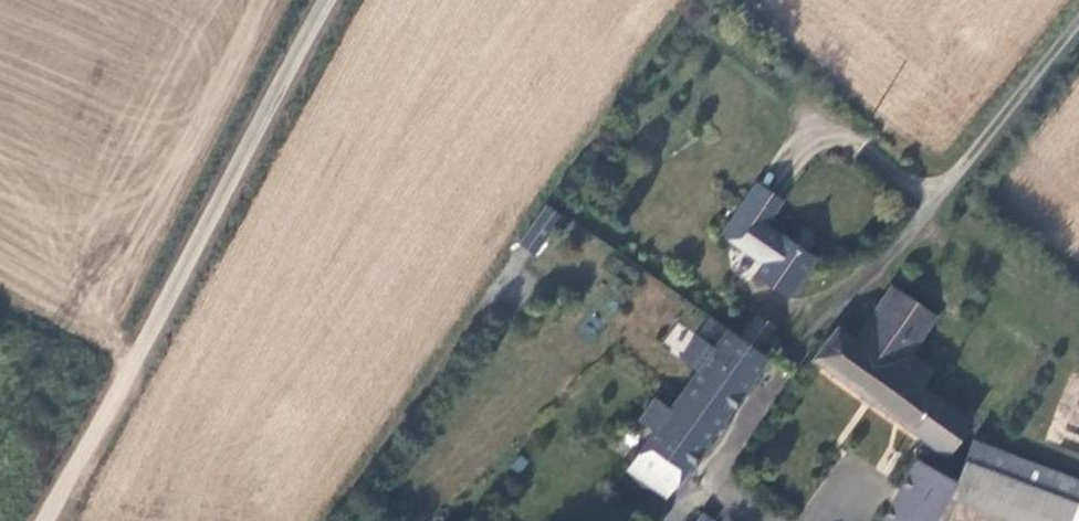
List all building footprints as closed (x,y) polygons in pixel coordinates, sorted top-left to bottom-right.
[(720,223),(762,251),(778,226),(737,198),(720,223)] [(791,231),(780,224),(778,226),(762,251),(754,262),(786,281),(796,267),(812,244),(806,240),(811,236),(814,230),(813,224),(810,218),(804,215),(799,216),(794,219),(791,225),(791,231)] [(942,444),(968,410),(919,376),(930,360),(910,342),(934,305),(890,277),(856,330),(836,316),(814,347),(942,444)] [(713,336),(695,323),(677,346),(695,360),(668,397),(651,384),(635,407),(651,419),(624,455),(632,461),(650,437),(680,457),(682,454),(673,448),(683,435),(692,441),(730,391),(718,381),(727,369),(740,379),(767,344),(756,337),(771,316),(756,304),(740,326),(727,317),(713,336)] [(740,379),(727,369),(718,381),(730,391),(740,379)] [(952,471),(1078,518),(1078,473),(967,431),(952,471)] [(692,441),(683,435),(673,448),(682,454),(692,441)] [(680,457),(650,437),(632,461),(662,480),(680,457)] [(877,520),(926,520),(952,471),(917,449),(877,520)]
